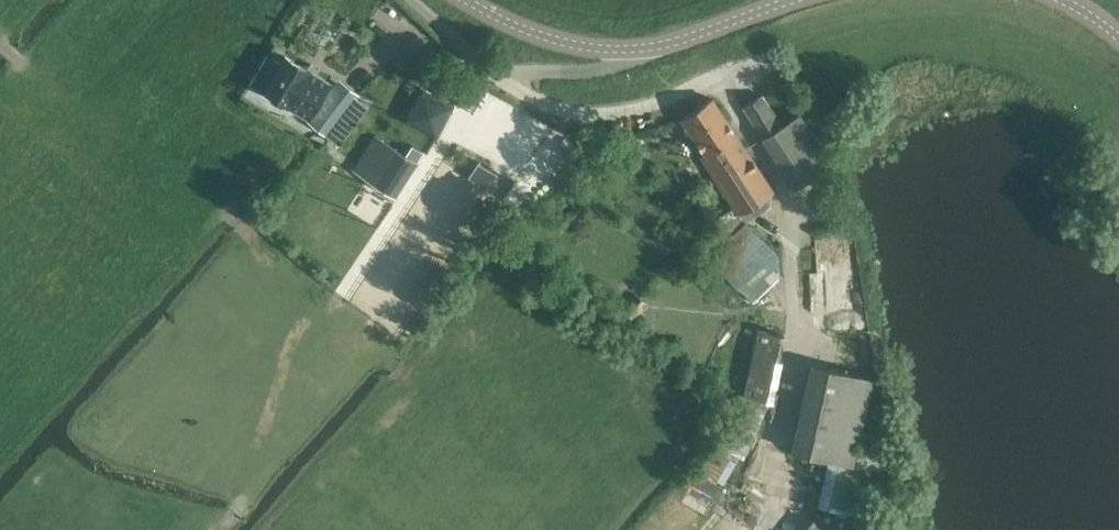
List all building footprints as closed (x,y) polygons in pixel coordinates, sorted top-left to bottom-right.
[(265,90),(309,116),(329,80),(286,53),(281,61),(268,53),(252,81),(266,88),(265,90)] [(359,96),(339,81),(338,79),(307,118),(328,136),(359,96)] [(800,112),(781,124),(762,93),(745,104),(765,134),(762,136),(796,186),(832,162),(800,112)] [(734,205),(740,214),(774,192),(713,98),(681,118),(705,153),(700,155),(734,205)] [(395,197),(418,161),(376,134),(354,170),(395,197)] [(745,220),(729,234),(730,234),(706,256),(739,290),(740,289),(753,302),(780,273),(778,252),(745,220)] [(780,310),(757,307),(746,384),(744,383),(696,467),(724,483),(771,401),(780,310)] [(872,376),(811,365),(794,459),(822,464),(814,510),(856,517),(860,494),(878,497),(884,463),(857,458),(872,376)] [(819,520),(810,529),(831,529),(819,520)]
